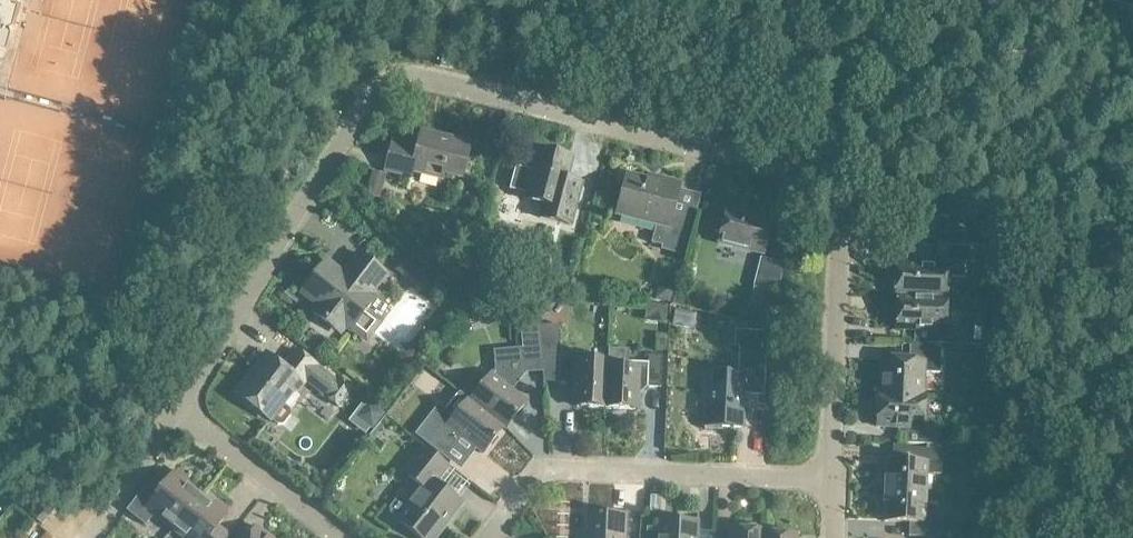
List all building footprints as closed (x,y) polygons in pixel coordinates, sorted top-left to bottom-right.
[(393,142),(385,170),(411,177),(412,172),(442,179),(444,173),(461,178),(470,144),(450,139),(449,143),(420,136),(417,148),(393,142)] [(537,152),(526,196),(544,200),(539,218),(571,226),(578,197),(564,193),(572,161),(537,152)] [(372,172),(366,194),(372,195),(375,184),(381,186),(384,175),(372,172)] [(626,175),(616,214),(656,224),(651,243),(681,251),(690,217),(672,212),(679,184),(660,179),(659,184),(626,175)] [(888,209),(873,208),(873,222),(887,223),(888,209)] [(726,210),(718,244),(763,255),(772,222),(726,210)] [(979,244),(940,242),(939,265),(897,264),(895,297),(898,297),(899,297),(946,299),(946,294),(950,294),(951,278),(964,279),(965,262),(978,263),(979,244)] [(407,253),(395,270),(424,292),(436,276),(407,253)] [(350,331),(367,309),(374,300),(368,295),(384,274),(360,254),(343,275),(326,262),(302,292),(320,305),(314,313),(345,337),(350,331)] [(756,325),(768,328),(785,264),(760,258),(747,308),(760,311),(756,325)] [(658,289),(656,298),(669,302),(672,289),(663,286),(658,289)] [(946,299),(899,297),(898,297),(897,329),(914,330),(913,343),(970,345),(971,332),(944,331),(944,326),(949,326),(950,302),(945,302),(946,299)] [(383,322),(367,309),(350,331),(367,343),(383,322)] [(387,336),(400,347),(421,324),(408,312),(387,336)] [(495,369),(471,400),(503,427),(503,428),(505,429),(526,402),(511,391),(525,374),(542,372),(541,363),(538,326),(537,318),(519,320),(522,349),(494,351),(495,369)] [(606,409),(608,361),(592,361),(587,355),(560,354),(558,325),(538,326),(541,363),(559,363),(558,383),(569,384),(573,388),(572,402),(577,407),(606,409)] [(881,360),(879,393),(923,395),(924,373),(940,373),(941,347),(909,346),(909,359),(891,358),(891,361),(881,360)] [(609,349),(608,361),(606,409),(634,410),(639,405),(639,395),(648,387),(661,388),(662,356),(648,355),(648,362),(629,361),(629,350),(609,349)] [(305,383),(317,367),(297,350),(283,368),(265,354),(235,393),(270,420),(283,404),(300,383),(303,385),(305,383)] [(317,367),(305,383),(338,408),(354,389),(340,377),(336,381),(317,367)] [(746,385),(747,375),(706,374),(705,393),(692,392),(692,405),(689,405),(688,413),(704,414),(703,426),(742,428),(745,385),(746,385)] [(923,395),(879,393),(878,393),(877,400),(876,400),(875,420),(877,420),(876,427),(906,428),(905,443),(927,444),(936,445),(937,418),(924,417),(924,395),(923,395)] [(503,427),(471,400),(470,401),(469,399),(454,418),(442,409),(436,417),(432,414),(416,435),(444,457),(460,436),(483,454),(503,428),(503,427)] [(348,421),(365,435),(370,428),(372,430),(385,414),(368,401),(364,406),(361,404),(348,421)] [(290,410),(283,404),(270,420),(277,425),(283,424),(290,415),(290,410)] [(946,445),(946,454),(956,454),(957,446),(946,445)] [(408,503),(396,518),(395,519),(420,537),(430,537),(448,516),(452,519),(462,505),(436,484),(450,467),(423,446),(403,472),(421,486),(408,503)] [(942,450),(927,450),(912,449),(912,463),(886,462),(886,465),(880,465),(879,481),(885,482),(885,491),(925,493),(926,474),(941,475),(942,450)] [(173,530),(200,495),(185,484),(189,479),(178,469),(174,474),(173,474),(155,497),(144,489),(126,511),(146,526),(154,515),(173,530)] [(334,505),(339,499),(337,494),(332,489),(325,498),(334,505)] [(925,493),(885,491),(884,501),(879,501),(878,518),(884,518),(883,522),(909,523),(908,536),(938,537),(939,513),(924,513),(925,493)] [(200,495),(173,530),(183,537),(208,537),(226,515),(200,495)] [(396,518),(408,503),(402,498),(396,499),(389,508),(390,513),(396,518)] [(43,502),(32,516),(42,524),(53,510),(43,502)] [(626,516),(587,514),(585,537),(625,537),(626,516)] [(698,523),(659,521),(658,537),(697,537),(698,523)] [(764,534),(763,534),(764,531),(758,530),(756,525),(737,525),(734,529),(730,529),(730,537),(764,537),(764,534)] [(256,527),(247,537),(270,537),(256,527)]
